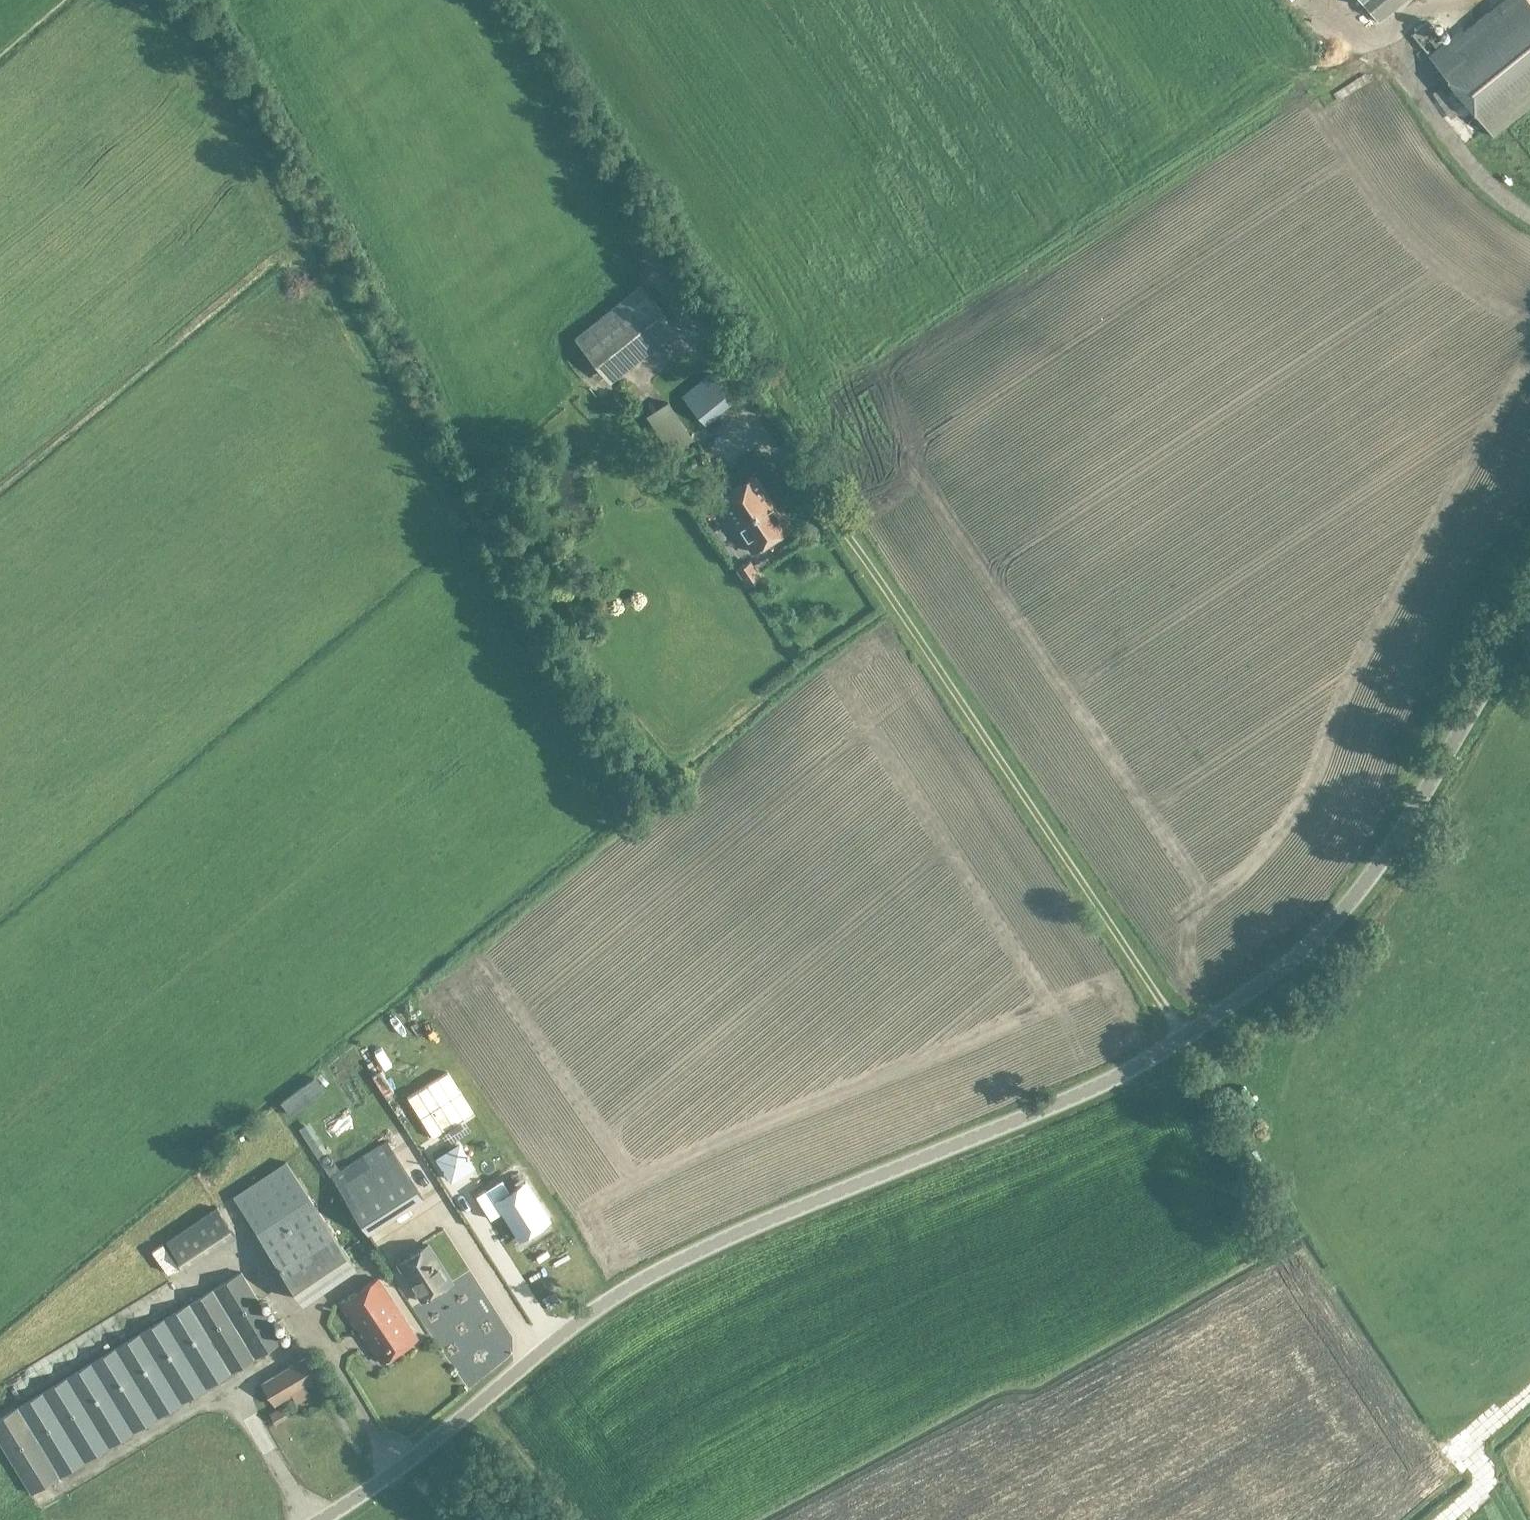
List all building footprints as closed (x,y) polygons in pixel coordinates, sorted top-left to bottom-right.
[(1378,21),(1404,0),(1361,0),(1378,21)] [(1457,37),(1455,34),(1430,53),(1491,133),(1529,103),(1529,0),(1505,0),(1457,37)] [(607,370),(672,316),(635,272),(570,326),(607,370)] [(682,396),(706,424),(735,400),(711,372),(682,396)] [(643,399),(654,430),(678,421),(666,390),(643,399)] [(737,525),(774,501),(756,473),(719,498),(737,525)] [(790,525),(774,501),(737,525),(752,550),(790,525)] [(761,575),(750,559),(737,567),(748,583),(761,575)] [(369,1057),(357,1031),(335,1041),(347,1067),(369,1057)] [(304,1117),(324,1109),(319,1097),(299,1105),(304,1117)] [(368,1232),(422,1198),(423,1197),(386,1140),(331,1175),(368,1232)] [(451,1179),(473,1166),(459,1145),(438,1158),(451,1179)] [(286,1162),(234,1196),(302,1300),(355,1265),(286,1162)] [(510,1191),(502,1178),(487,1188),(519,1238),(550,1219),(525,1181),(510,1191)] [(159,1230),(180,1259),(232,1222),(211,1193),(159,1230)] [(428,1245),(398,1264),(421,1301),(452,1282),(428,1245)] [(135,1431),(284,1339),(242,1271),(93,1363),(135,1431)] [(381,1362),(418,1338),(379,1279),(342,1303),(381,1362)] [(66,1341),(32,1362),(24,1350),(0,1365),(0,1373),(3,1379),(0,1381),(0,1519),(99,1519),(154,1486),(66,1341)] [(324,1375),(311,1353),(263,1382),(276,1404),(324,1375)]
